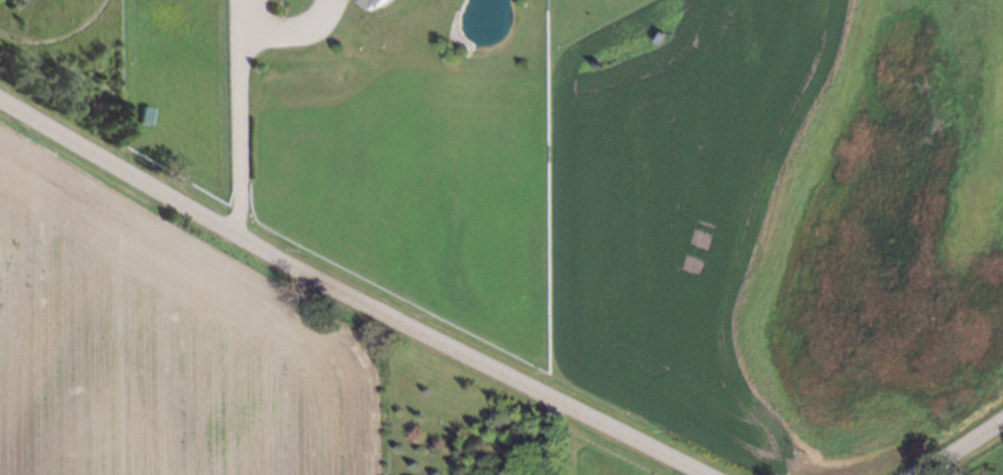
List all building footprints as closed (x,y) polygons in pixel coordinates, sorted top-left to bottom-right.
[(373,15),(363,0),(396,0),(373,15)] [(143,108),(140,124),(151,126),(154,110),(143,108)]
